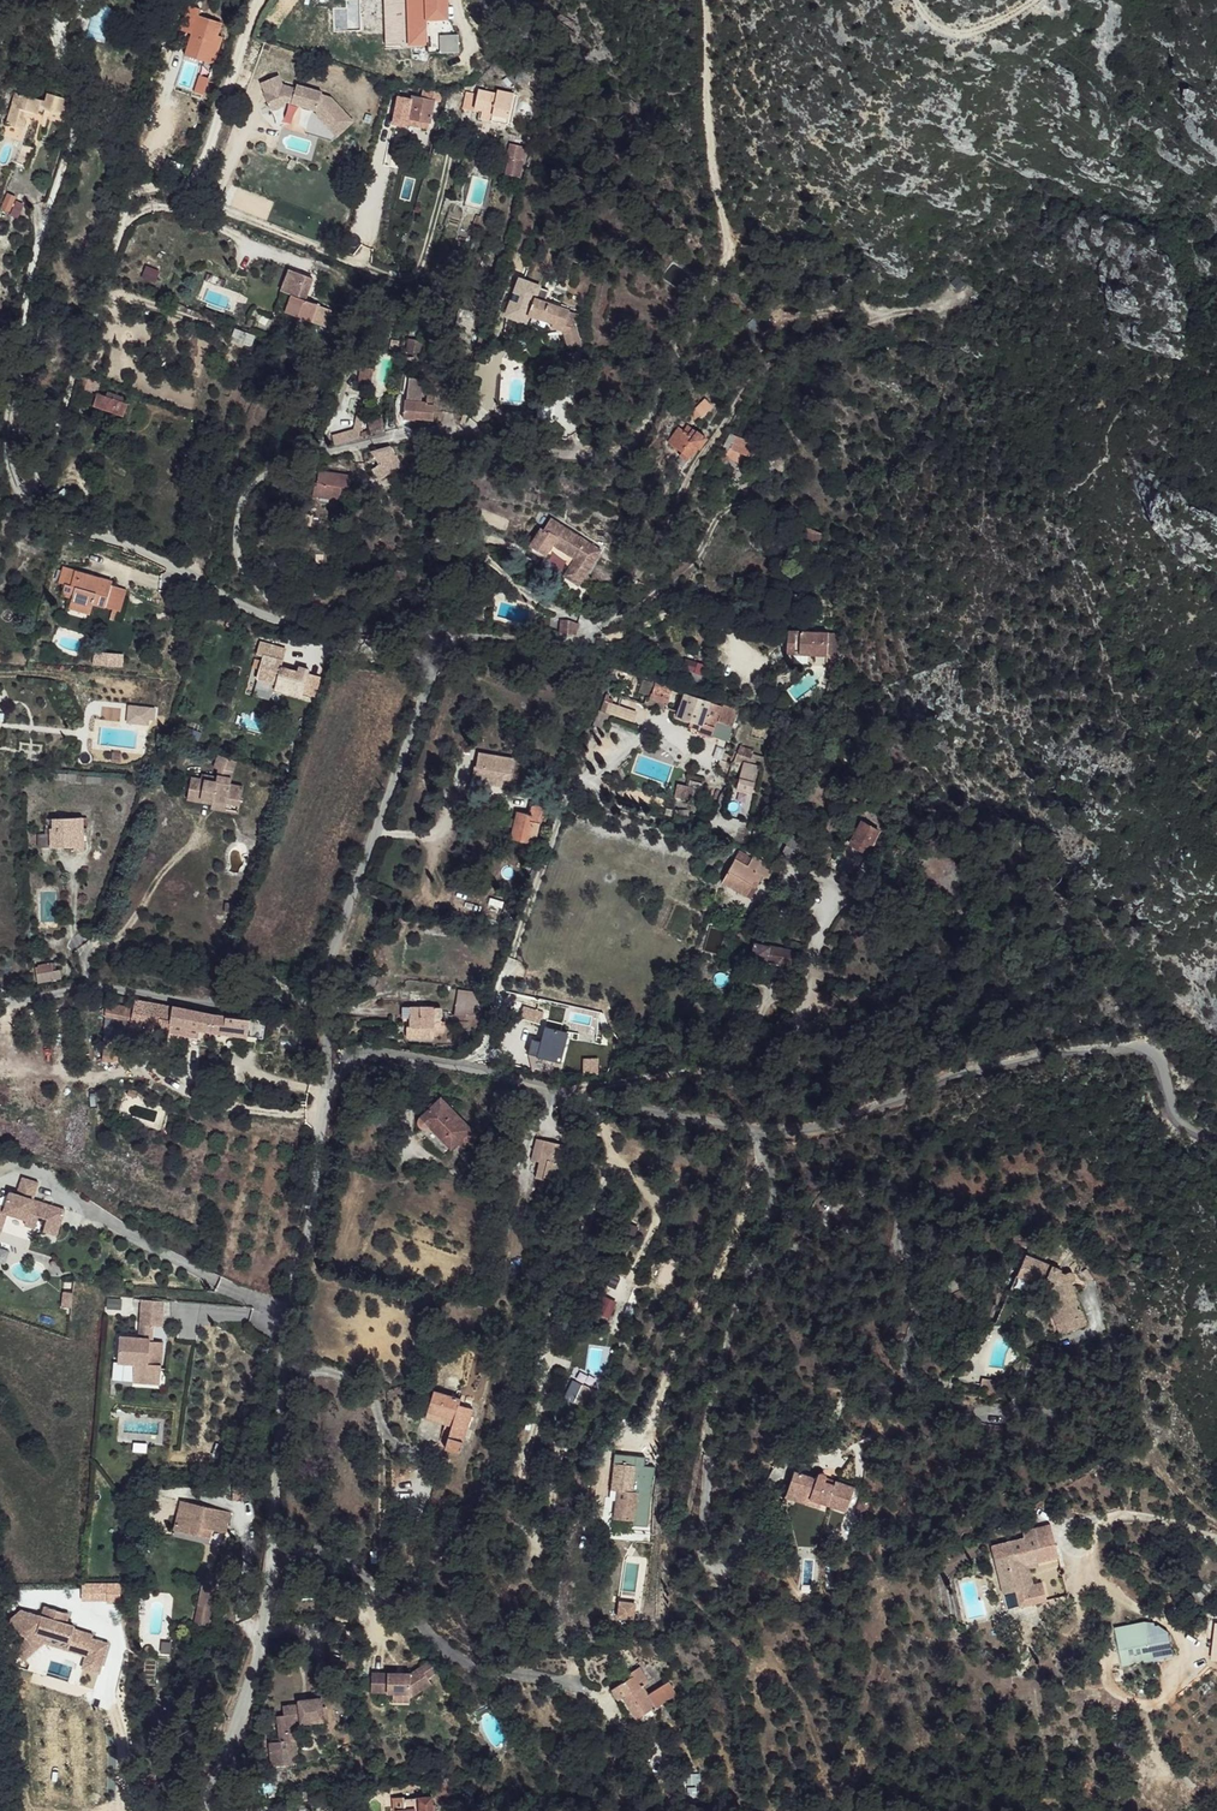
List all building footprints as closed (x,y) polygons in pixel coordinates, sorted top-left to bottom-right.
[(405,0),(387,0),(387,35),(405,35),(405,0)] [(450,0),(411,0),(411,34),(430,34),(430,19),(450,19),(450,0)] [(202,9),(188,5),(180,30),(192,34),(186,53),(215,63),(220,45),(224,35),(219,34),(222,22),(200,16),(202,9)] [(229,30),(221,27),(219,34),(224,35),(220,45),(224,47),(229,30)] [(430,43),(430,34),(411,34),(411,44),(430,43)] [(460,52),(460,35),(443,36),(443,53),(460,52)] [(533,77),(519,71),(515,80),(528,85),(533,77)] [(268,97),(279,92),(281,97),(285,99),(317,111),(316,115),(337,138),(354,122),(331,98),(322,95),(323,93),(298,83),(296,87),(284,82),(280,72),(262,80),(266,90),(265,90),(268,97)] [(198,86),(207,89),(211,77),(202,74),(198,86)] [(422,98),(413,96),(412,100),(399,97),(394,124),(407,127),(408,125),(430,129),(435,100),(434,100),(435,91),(423,89),(422,98)] [(479,89),(478,93),(475,109),(483,111),(493,113),(491,122),(508,125),(514,94),(498,90),(497,93),(479,89)] [(478,93),(467,91),(463,109),(475,111),(478,93)] [(279,92),(268,97),(272,108),(286,102),(285,99),(281,97),(279,92)] [(45,102),(15,94),(6,125),(23,130),(26,118),(28,112),(34,114),(38,115),(39,111),(43,112),(44,111),(45,111),(41,127),(45,128),(49,118),(50,112),(64,115),(68,99),(48,94),(45,102)] [(493,113),(483,111),(481,120),(491,122),(493,113)] [(64,115),(50,112),(49,118),(62,121),(64,115)] [(523,145),(510,143),(507,156),(511,157),(507,174),(517,176),(517,172),(521,173),(523,160),(520,160),(523,145)] [(33,148),(23,144),(16,164),(26,168),(33,148)] [(406,178),(401,177),(398,186),(403,187),(406,178)] [(414,180),(406,178),(403,187),(411,189),(414,180)] [(16,200),(7,196),(1,210),(10,214),(16,200)] [(242,202),(224,196),(221,206),(238,213),(242,202)] [(287,265),(278,287),(292,293),(285,310),(326,326),(333,309),(307,298),(316,276),(287,265)] [(570,310),(536,298),(540,284),(518,277),(504,317),(527,324),(530,316),(555,325),(554,330),(565,334),(569,345),(581,341),(574,326),(565,323),(569,312),(570,310)] [(578,315),(569,312),(565,323),(574,326),(578,315)] [(428,317),(420,315),(417,324),(422,326),(424,327),(428,317)] [(415,337),(408,338),(406,352),(413,352),(415,337)] [(414,356),(406,356),(406,364),(414,365),(414,356)] [(374,369),(361,366),(359,381),(371,384),(374,369)] [(109,381),(92,374),(87,387),(99,392),(101,388),(105,390),(109,381)] [(434,420),(435,406),(433,406),(434,393),(427,392),(427,402),(405,400),(403,418),(416,419),(416,417),(434,420)] [(131,402),(132,398),(116,393),(115,397),(105,394),(102,407),(132,417),(136,405),(131,402)] [(700,409),(691,417),(696,421),(705,413),(700,409)] [(355,429),(332,435),(335,444),(361,437),(362,433),(363,427),(364,427),(366,413),(358,415),(355,429)] [(383,418),(368,422),(371,430),(371,432),(386,428),(383,418)] [(678,426),(667,443),(681,452),(690,458),(698,447),(700,448),(707,438),(688,424),(685,430),(678,426)] [(730,434),(724,446),(728,449),(717,467),(723,471),(730,459),(739,462),(738,464),(749,468),(758,443),(737,435),(736,438),(730,434)] [(319,436),(301,439),(303,448),(316,446),(319,436)] [(390,446),(371,450),(374,456),(379,464),(372,469),(377,478),(402,464),(397,454),(395,455),(390,446)] [(690,458),(681,452),(679,455),(688,461),(690,458)] [(374,456),(367,461),(372,469),(379,464),(374,456)] [(352,475),(320,470),(318,482),(316,481),(313,494),(341,499),(343,487),(351,488),(352,475)] [(732,479),(728,489),(734,492),(739,481),(732,479)] [(314,515),(299,513),(298,521),(313,524),(314,515)] [(544,529),(541,527),(530,545),(546,556),(553,544),(575,558),(564,575),(579,586),(602,551),(551,518),(544,529)] [(824,534),(807,527),(803,536),(820,544),(824,534)] [(313,539),(294,534),(292,542),(311,548),(313,539)] [(295,547),(290,545),(286,560),(291,561),(295,547)] [(820,554),(815,552),(815,556),(814,556),(813,570),(819,570),(819,578),(823,578),(823,557),(821,557),(820,554)] [(139,563),(136,569),(148,575),(151,568),(139,563)] [(114,580),(64,566),(59,582),(66,583),(63,593),(73,597),(72,600),(93,606),(94,602),(106,606),(113,584),(114,580)] [(127,589),(113,584),(106,606),(121,611),(127,589)] [(204,590),(194,584),(191,590),(201,596),(204,590)] [(72,600),(69,608),(90,614),(93,606),(72,600)] [(738,606),(736,616),(750,620),(752,613),(753,610),(738,606)] [(222,610),(220,616),(229,619),(231,613),(222,610)] [(769,618),(752,613),(750,620),(766,625),(769,618)] [(779,621),(769,618),(766,625),(778,628),(779,621)] [(570,620),(560,620),(559,636),(575,636),(575,624),(570,620)] [(828,633),(795,631),(795,653),(787,652),(787,655),(828,657),(828,633)] [(795,631),(788,631),(787,652),(795,653),(795,631)] [(288,649),(261,641),(257,654),(264,656),(258,678),(278,682),(280,677),(287,679),(283,691),(304,696),(311,670),(300,666),(299,671),(283,667),(288,649)] [(828,657),(787,655),(787,664),(828,666),(828,657)] [(699,663),(693,661),(692,664),(686,662),(684,668),(696,672),(699,663)] [(278,682),(258,678),(257,684),(283,691),(287,679),(280,677),(278,682)] [(655,683),(652,693),(670,699),(673,689),(655,683)] [(652,693),(650,700),(649,705),(667,711),(670,699),(652,693)] [(724,707),(685,693),(678,716),(691,721),(702,725),(701,730),(700,733),(712,737),(712,736),(717,721),(734,726),(739,710),(724,705),(724,707)] [(607,694),(605,701),(610,703),(613,704),(615,700),(610,698),(610,695),(607,694)] [(605,701),(602,710),(606,712),(607,713),(610,703),(605,701)] [(126,704),(125,722),(154,723),(155,705),(126,704)] [(602,710),(599,710),(593,726),(604,730),(610,714),(607,713),(606,712),(602,710)] [(702,725),(691,721),(691,726),(701,730),(702,725)] [(717,721),(712,736),(729,741),(734,726),(717,721)] [(204,732),(188,727),(184,737),(200,742),(204,732)] [(754,750),(739,746),(736,754),(751,759),(754,750)] [(477,767),(474,766),(472,782),(503,786),(504,778),(511,779),(514,759),(479,753),(477,767)] [(238,762),(219,755),(214,767),(220,769),(218,776),(218,782),(211,781),(212,775),(202,774),(202,779),(192,777),(188,799),(202,802),(202,797),(214,799),(214,802),(228,804),(228,802),(241,804),(243,785),(232,784),(238,762)] [(758,767),(743,763),(737,789),(752,793),(758,767)] [(695,787),(677,783),(675,796),(693,800),(693,798),(695,787)] [(702,789),(695,787),(693,798),(701,800),(702,789)] [(584,789),(576,799),(582,805),(590,795),(584,789)] [(861,795),(855,800),(868,813),(873,807),(861,795)] [(228,804),(214,802),(212,808),(240,813),(241,804),(228,802),(228,804)] [(530,814),(518,811),(512,838),(536,844),(545,807),(532,803),(530,814)] [(56,828),(52,828),(53,847),(75,846),(75,849),(85,849),(85,828),(89,827),(88,816),(56,818),(56,828)] [(862,821),(849,843),(867,853),(880,831),(862,821)] [(749,856),(740,851),(722,882),(747,896),(754,882),(759,883),(764,876),(770,879),(776,869),(754,856),(747,866),(744,864),(749,856)] [(487,870),(477,868),(475,876),(485,879),(487,870)] [(754,882),(747,896),(751,898),(759,883),(754,882)] [(795,951),(754,942),(751,957),(792,966),(795,951)] [(40,966),(36,966),(40,982),(64,978),(61,968),(55,970),(53,961),(39,964),(40,966)] [(378,976),(366,973),(359,995),(363,996),(366,985),(375,988),(378,976)] [(135,1007),(107,1002),(103,1059),(119,1060),(120,1050),(131,1024),(145,1027),(157,1030),(154,1050),(168,1048),(168,1032),(170,1022),(201,1029),(248,1036),(249,1029),(259,1031),(261,1020),(252,1018),(225,1014),(224,1011),(217,1010),(217,1013),(135,998),(135,1007)] [(476,1002),(457,998),(454,1014),(466,1017),(466,1013),(473,1014),(473,1013),(483,1016),(485,1000),(476,999),(476,1002)] [(408,1008),(404,1008),(404,1017),(408,1017),(407,1037),(408,1037),(434,1037),(434,1028),(446,1028),(446,1020),(440,1021),(441,1006),(407,1006),(408,1008)] [(201,1029),(170,1022),(168,1032),(172,1032),(172,1028),(200,1033),(201,1029)] [(145,1027),(131,1024),(120,1050),(132,1056),(145,1027)] [(546,1025),(539,1056),(561,1062),(569,1030),(546,1025)] [(551,1061),(537,1058),(534,1069),(548,1072),(551,1061)] [(478,1134),(440,1094),(419,1115),(418,1118),(417,1121),(418,1123),(420,1125),(421,1126),(427,1126),(429,1124),(451,1148),(457,1142),(464,1148),(478,1134)] [(544,1140),(537,1138),(532,1160),(540,1163),(544,1140)] [(566,1146),(544,1140),(540,1163),(537,1178),(540,1178),(537,1189),(554,1194),(566,1146)] [(49,1220),(51,1221),(56,1207),(33,1199),(38,1183),(23,1177),(17,1194),(10,1191),(5,1207),(0,1205),(0,1230),(6,1212),(26,1219),(24,1224),(34,1228),(39,1216),(49,1220)] [(51,1221),(49,1220),(45,1232),(55,1236),(60,1224),(64,1211),(56,1207),(51,1221)] [(557,1216),(542,1211),(538,1224),(553,1229),(557,1216)] [(552,1235),(545,1233),(541,1251),(551,1254),(552,1235)] [(1025,1253),(1016,1274),(1049,1290),(1055,1303),(1058,1299),(1087,1325),(1099,1311),(1069,1281),(1074,1277),(1074,1276),(1074,1275),(1073,1273),(1072,1272),(1071,1270),(1069,1270),(1067,1269),(1066,1270),(1064,1271),(1063,1271),(1062,1272),(1059,1270),(1060,1268),(1025,1253)] [(612,1311),(630,1318),(641,1288),(625,1283),(619,1300),(601,1294),(594,1311),(610,1316),(612,1311)] [(1055,1303),(1051,1307),(1080,1332),(1087,1325),(1058,1299),(1055,1303)] [(141,1301),(139,1325),(161,1327),(163,1303),(141,1301)] [(139,1325),(139,1339),(119,1338),(118,1364),(134,1365),(133,1383),(160,1385),(163,1343),(149,1342),(150,1326),(139,1325)] [(995,1380),(981,1377),(979,1388),(1000,1391),(1001,1385),(995,1384),(995,1380)] [(592,1389),(581,1385),(577,1397),(584,1399),(585,1395),(590,1396),(592,1389)] [(461,1398),(433,1389),(427,1410),(453,1418),(451,1425),(446,1443),(445,1448),(461,1453),(474,1408),(460,1404),(461,1398)] [(600,1392),(592,1389),(590,1396),(598,1399),(600,1392)] [(453,1418),(427,1410),(425,1417),(444,1423),(451,1425),(453,1418)] [(624,1463),(614,1462),(611,1489),(617,1490),(613,1518),(634,1521),(637,1492),(631,1491),(633,1480),(642,1482),(645,1461),(634,1460),(634,1465),(624,1463)] [(816,1478),(794,1469),(788,1487),(810,1495),(809,1498),(822,1502),(847,1511),(855,1487),(835,1480),(834,1484),(825,1481),(825,1480),(826,1480),(826,1479),(827,1479),(827,1478),(827,1477),(827,1476),(827,1475),(826,1475),(826,1474),(825,1474),(825,1473),(824,1473),(824,1472),(823,1472),(822,1472),(821,1472),(820,1472),(819,1472),(819,1473),(818,1473),(818,1474),(817,1474),(817,1475),(816,1476),(816,1477),(816,1478)] [(642,1482),(633,1480),(631,1491),(637,1492),(640,1493),(642,1482)] [(250,1483),(234,1485),(235,1498),(252,1497),(250,1483)] [(810,1495),(788,1487),(784,1496),(819,1508),(822,1502),(809,1498),(810,1495)] [(617,1490),(611,1489),(608,1518),(613,1518),(617,1490)] [(868,1502),(859,1499),(854,1514),(863,1517),(868,1502)] [(234,1511),(183,1500),(177,1530),(213,1538),(215,1529),(230,1532),(234,1511)] [(1050,1523),(1033,1528),(1038,1547),(1055,1543),(1050,1523)] [(230,1532),(215,1529),(213,1538),(228,1541),(230,1532)] [(1004,1556),(998,1557),(1008,1593),(1015,1591),(1020,1607),(1047,1600),(1044,1587),(1029,1590),(1028,1587),(1023,1588),(1018,1567),(1039,1561),(1058,1556),(1055,1543),(1038,1547),(1010,1554),(1009,1550),(1003,1551),(1004,1556)] [(998,1557),(993,1558),(1004,1594),(1008,1593),(998,1557)] [(203,1585),(217,1588),(219,1577),(223,1561),(217,1561),(214,1576),(204,1574),(203,1585)] [(1039,1561),(1018,1567),(1023,1588),(1028,1587),(1029,1590),(1044,1587),(1043,1582),(1032,1584),(1028,1567),(1040,1564),(1039,1561)] [(217,1588),(203,1585),(198,1606),(204,1607),(201,1624),(210,1625),(217,1588)] [(614,1617),(629,1619),(632,1604),(617,1602),(614,1617)] [(204,1607),(198,1606),(195,1623),(201,1624),(204,1607)] [(26,1638),(35,1649),(43,1642),(46,1635),(68,1642),(66,1650),(85,1656),(81,1668),(98,1674),(107,1645),(91,1639),(92,1636),(72,1629),(73,1626),(65,1624),(67,1618),(55,1614),(56,1611),(44,1607),(41,1616),(21,1610),(8,1621),(20,1636),(22,1634),(26,1638)] [(752,1617),(739,1624),(742,1628),(755,1622),(752,1617)] [(1150,1636),(1120,1642),(1123,1656),(1137,1653),(1139,1663),(1154,1660),(1150,1636)] [(23,1659),(35,1649),(26,1638),(14,1648),(23,1659)] [(1137,1653),(1123,1656),(1124,1666),(1139,1663),(1137,1653)] [(372,1672),(372,1692),(394,1692),(394,1701),(411,1701),(411,1697),(431,1681),(426,1676),(435,1669),(427,1659),(409,1673),(372,1672)] [(630,1677),(619,1683),(626,1694),(623,1697),(636,1718),(677,1693),(669,1680),(647,1694),(643,1686),(649,1682),(639,1666),(632,1671),(634,1674),(630,1677)] [(619,1683),(612,1688),(632,1720),(636,1718),(623,1697),(626,1694),(619,1683)] [(269,1741),(272,1763),(296,1761),(294,1729),(298,1724),(325,1721),(322,1697),(298,1700),(299,1704),(283,1706),(284,1714),(277,1715),(281,1739),(269,1741)] [(449,1783),(434,1782),(434,1794),(435,1795),(435,1800),(449,1800),(449,1783)] [(350,1783),(340,1785),(342,1794),(352,1792),(350,1783)] [(312,1790),(304,1791),(305,1800),(313,1799),(312,1790)] [(392,1798),(393,1810),(434,1810),(432,1797),(405,1800),(405,1797),(392,1798)]
